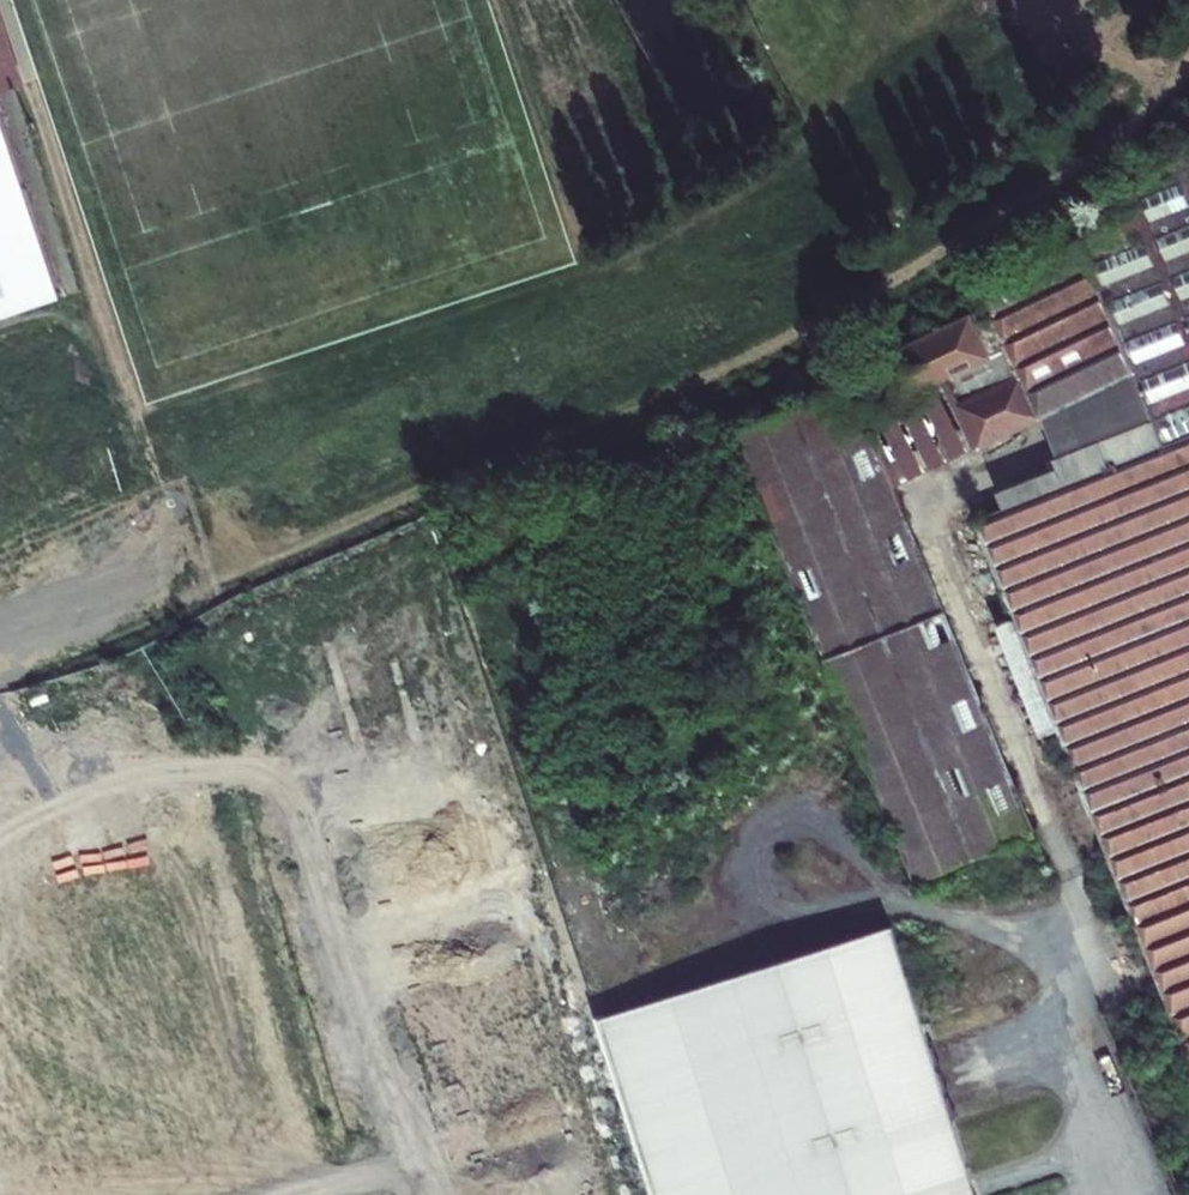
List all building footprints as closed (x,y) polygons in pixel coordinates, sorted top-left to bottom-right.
[(11,90),(25,86),(0,10),(0,94),(11,90)] [(62,300),(0,114),(0,321),(62,300)] [(881,356),(902,400),(947,379),(978,448),(1035,422),(1057,470),(994,496),(1000,512),(971,524),(1188,1072),(1188,149),(1083,233),(1086,238),(976,295),(983,309),(881,356)] [(866,417),(860,419),(892,488),(978,448),(947,379),(902,400),(866,417)] [(851,385),(732,435),(911,884),(1033,835),(892,488),(860,419),(866,417),(851,385)] [(652,1194),(967,1194),(882,929),(595,1022),(626,1116),(652,1194)]
